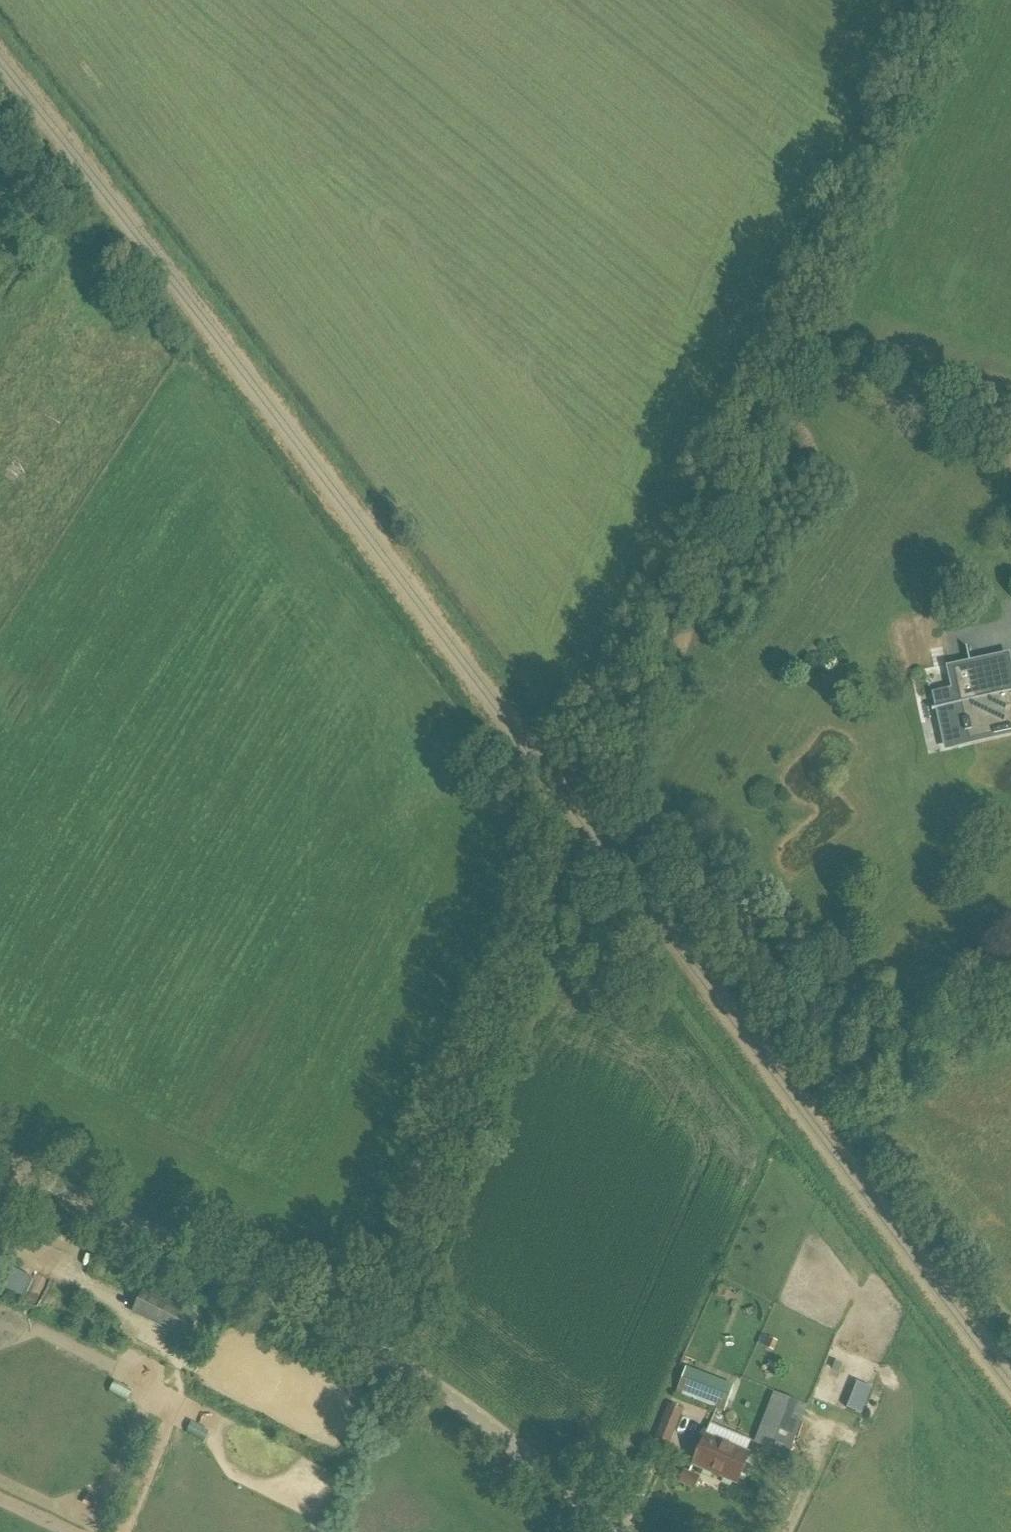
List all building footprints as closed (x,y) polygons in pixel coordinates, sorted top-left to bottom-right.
[(994,736),(1010,733),(1010,692),(979,699),(972,665),(954,669),(965,720),(963,720),(966,733),(968,732),(970,741),(994,736)] [(129,1310),(184,1338),(195,1315),(141,1287),(129,1310)] [(678,1394),(722,1410),(730,1389),(686,1372),(678,1394)] [(872,1388),(858,1382),(847,1408),(862,1414),(872,1388)] [(656,1438),(669,1444),(682,1409),(668,1404),(656,1438)] [(793,1419),(779,1413),(766,1446),(780,1452),(793,1419)] [(692,1464),(736,1483),(749,1454),(705,1435),(692,1464)] [(684,1470),(679,1481),(694,1488),(699,1477),(684,1470)]
